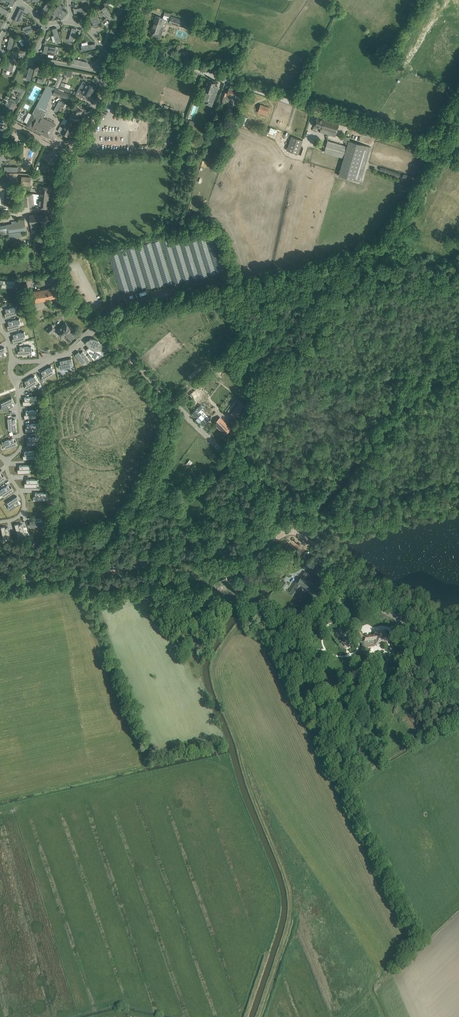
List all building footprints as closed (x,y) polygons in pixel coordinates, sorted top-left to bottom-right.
[(46,3),(39,14),(43,17),(50,6),(46,3)] [(435,12),(438,8),(431,3),(428,7),(435,12)] [(6,15),(9,11),(0,5),(0,11),(6,15)] [(58,6),(53,12),(62,19),(66,13),(58,6)] [(105,7),(102,10),(110,20),(113,17),(105,7)] [(20,8),(14,21),(18,23),(24,10),(20,8)] [(97,14),(90,17),(94,27),(101,25),(97,14)] [(164,28),(165,27),(161,26),(164,18),(156,16),(151,31),(154,32),(153,35),(161,37),(162,32),(164,28)] [(181,26),(182,23),(181,23),(183,20),(181,19),(171,16),(169,22),(181,26)] [(35,23),(22,28),(24,32),(37,27),(35,23)] [(56,28),(52,29),(56,42),(60,41),(56,28)] [(111,29),(106,41),(110,43),(115,31),(111,29)] [(10,36),(6,49),(11,50),(15,37),(10,36)] [(25,36),(20,38),(26,48),(30,46),(25,36)] [(45,46),(43,53),(54,55),(56,48),(45,46)] [(7,59),(5,70),(12,71),(14,61),(7,59)] [(38,78),(37,82),(45,85),(48,74),(44,72),(42,79),(38,78)] [(59,75),(54,86),(58,88),(63,77),(59,75)] [(214,87),(215,83),(208,80),(202,98),(209,101),(209,100),(214,101),(218,89),(214,87)] [(61,85),(59,88),(69,92),(70,89),(69,89),(65,87),(66,84),(62,82),(61,85)] [(80,86),(76,94),(84,98),(86,94),(90,96),(95,86),(86,82),(83,88),(80,86)] [(16,86),(14,89),(20,92),(18,96),(21,98),(25,90),(16,86)] [(69,94),(68,93),(55,88),(52,94),(67,100),(69,94)] [(242,103),(244,99),(241,97),(241,98),(240,98),(242,92),(229,88),(227,93),(223,91),(221,99),(224,101),(225,99),(226,99),(227,98),(229,97),(231,96),(233,97),(235,98),(236,99),(240,100),(239,102),(242,103)] [(6,105),(5,108),(8,109),(6,113),(8,114),(11,116),(16,104),(15,104),(16,102),(10,99),(9,101),(8,100),(8,102),(6,105)] [(45,107),(38,103),(36,108),(45,112),(47,108),(45,107)] [(244,108),(242,113),(246,115),(247,113),(248,113),(251,104),(247,103),(245,108),(244,108)] [(258,112),(266,115),(269,107),(260,105),(258,112)] [(67,120),(75,124),(82,111),(74,107),(67,120)] [(28,121),(26,126),(30,128),(49,138),(51,135),(56,124),(47,120),(48,117),(45,116),(43,118),(42,117),(45,112),(36,108),(34,112),(28,121)] [(328,130),(327,134),(335,137),(339,124),(317,117),(314,126),(328,130)] [(69,136),(75,124),(67,120),(61,132),(69,136)] [(118,135),(124,136),(124,142),(127,142),(127,138),(130,138),(130,133),(118,133),(118,135)] [(291,136),(290,141),(287,150),(298,154),(301,144),(303,140),(291,136)] [(325,152),(344,158),(339,175),(361,182),(371,147),(349,140),(347,148),(328,142),(325,152)] [(36,165),(42,146),(34,143),(28,160),(30,161),(30,163),(36,165)] [(401,173),(381,167),(380,170),(399,176),(401,173)] [(50,187),(41,186),(40,194),(32,193),(33,196),(40,197),(40,196),(45,197),(49,197),(50,187)] [(32,193),(20,195),(22,206),(26,206),(34,205),(39,205),(39,207),(48,208),(49,197),(45,197),(40,196),(40,197),(33,196),(32,193)] [(43,228),(43,223),(45,223),(44,214),(30,215),(31,229),(43,228)] [(13,224),(7,224),(8,233),(21,231),(26,230),(24,222),(24,220),(12,221),(13,224)] [(167,258),(173,284),(221,273),(220,269),(223,268),(221,259),(216,260),(213,249),(202,251),(183,256),(183,254),(175,256),(174,254),(169,255),(169,258),(167,258)] [(3,285),(1,285),(1,288),(13,288),(13,284),(15,284),(14,280),(2,280),(3,285)] [(50,300),(50,299),(61,297),(59,287),(33,291),(35,303),(50,300)] [(24,289),(17,289),(19,306),(26,305),(24,289)] [(6,313),(5,313),(6,317),(17,314),(16,311),(18,310),(17,306),(5,309),(6,313)] [(9,325),(7,326),(8,330),(20,327),(19,323),(21,323),(19,319),(8,322),(9,325)] [(65,322),(59,328),(57,331),(63,338),(64,337),(69,341),(73,337),(69,332),(72,329),(65,322)] [(48,327),(46,329),(47,330),(50,333),(55,329),(52,325),(49,328),(48,327)] [(14,338),(12,339),(13,343),(25,340),(24,336),(26,336),(24,332),(13,335),(14,338)] [(86,343),(86,342),(87,342),(87,341),(88,341),(88,340),(89,340),(90,340),(89,343),(88,343),(89,343),(89,344),(89,345),(90,345),(90,346),(91,346),(91,347),(87,350),(89,353),(94,360),(103,355),(100,348),(101,348),(101,347),(102,347),(103,346),(103,345),(104,345),(103,345),(101,345),(101,343),(100,343),(100,342),(99,341),(99,340),(98,340),(97,340),(97,339),(96,339),(95,339),(94,339),(93,339),(92,339),(91,339),(90,339),(89,339),(89,340),(88,340),(88,341),(87,341),(87,342),(86,342),(86,343)] [(20,351),(18,351),(18,355),(31,354),(30,351),(32,350),(32,346),(20,347),(20,351)] [(79,352),(75,354),(82,364),(85,361),(86,363),(90,360),(83,351),(80,353),(79,352)] [(244,355),(240,358),(244,365),(245,367),(255,361),(254,361),(259,358),(257,355),(252,357),(249,352),(245,355),(245,354),(244,355)] [(71,358),(60,361),(61,364),(59,365),(60,369),(71,367),(71,363),(72,363),(71,358)] [(51,366),(41,372),(43,375),(42,376),(44,380),(54,374),(52,370),(53,370),(51,366)] [(35,376),(25,382),(26,385),(25,386),(27,389),(37,383),(36,380),(37,379),(35,376)] [(196,403),(206,394),(198,385),(188,394),(196,403)] [(25,401),(23,401),(23,405),(35,404),(35,400),(36,400),(36,396),(24,397),(25,401)] [(12,398),(1,403),(3,406),(1,407),(3,411),(14,406),(12,402),(14,401),(12,398)] [(246,407),(240,402),(231,414),(237,419),(246,407)] [(207,415),(203,412),(204,411),(199,406),(191,413),(202,424),(207,420),(207,419),(209,418),(206,415),(207,415)] [(26,414),(24,415),(24,419),(37,418),(36,414),(38,414),(37,410),(26,411),(26,414)] [(12,418),(8,418),(9,430),(12,430),(12,431),(17,431),(16,419),(12,420),(12,418)] [(218,424),(217,426),(224,434),(230,428),(225,422),(220,426),(218,424)] [(27,428),(25,428),(26,432),(38,431),(38,427),(39,427),(39,423),(27,424),(27,428)] [(29,441),(27,441),(27,446),(39,444),(39,441),(40,441),(40,437),(28,438),(29,441)] [(13,438),(2,442),(3,446),(5,446),(6,449),(17,445),(16,441),(14,442),(13,438)] [(25,455),(23,455),(23,460),(35,458),(35,455),(37,455),(36,450),(24,452),(25,455)] [(19,469),(18,469),(18,473),(30,473),(30,469),(31,469),(31,465),(19,465),(19,469)] [(0,490),(0,495),(2,494),(4,497),(14,490),(11,487),(10,488),(8,485),(0,490)] [(17,496),(7,503),(9,506),(7,506),(10,510),(19,503),(17,500),(19,499),(17,496)] [(45,503),(40,505),(44,513),(47,512),(48,514),(52,512),(48,505),(46,506),(45,503)] [(18,523),(14,524),(18,536),(21,535),(21,536),(25,535),(22,524),(19,525),(18,523)] [(5,526),(1,527),(3,539),(6,538),(7,540),(11,539),(9,527),(5,528),(5,526)] [(236,593),(239,589),(230,583),(228,581),(226,577),(214,583),(216,587),(224,583),(227,586),(226,587),(236,593)] [(284,580),(277,587),(279,589),(281,591),(288,583),(285,581),(284,580)] [(387,637),(386,633),(386,632),(386,633),(375,634),(374,634),(375,635),(375,636),(368,637),(368,636),(368,635),(363,636),(362,636),(359,631),(357,633),(360,638),(364,639),(364,642),(376,640),(376,645),(377,646),(380,646),(381,645),(381,644),(388,643),(387,637)] [(349,644),(354,640),(350,635),(342,642),(345,647),(347,647),(349,645),(349,644)]
